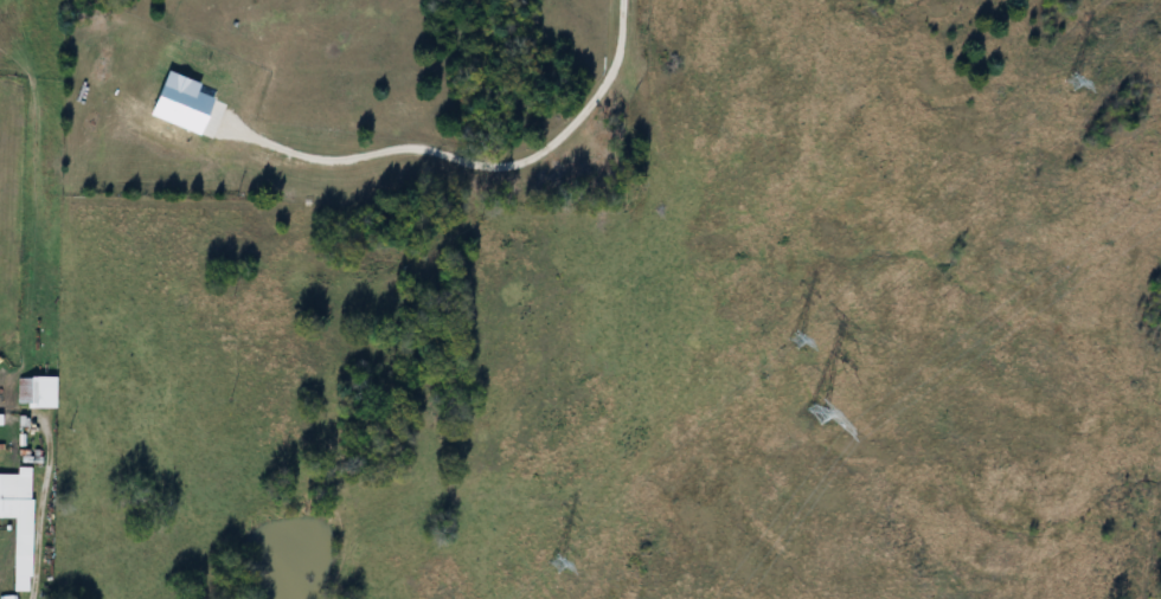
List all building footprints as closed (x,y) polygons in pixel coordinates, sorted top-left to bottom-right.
[(51,408),(51,378),(15,378),(15,408),(51,408)] [(8,578),(26,578),(28,468),(12,467),(12,475),(0,475),(0,519),(9,519),(8,578)]
